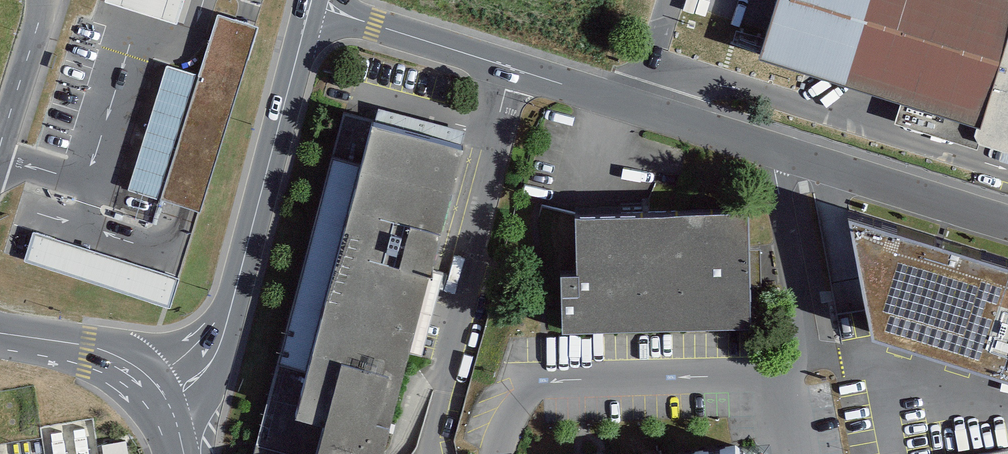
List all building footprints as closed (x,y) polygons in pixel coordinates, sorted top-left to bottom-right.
[(105,2),(143,14),(177,25),(184,0),(105,0),(105,2)] [(765,59),(907,107),(898,126),(985,148),(1007,155),(1007,0),(782,0),(765,59)] [(240,20),(217,16),(198,75),(159,200),(179,206),(197,213),(258,27),(240,20)] [(198,75),(167,66),(128,190),(159,200),(198,75)] [(384,444),(393,409),(463,137),(372,112),(305,366),(277,358),(253,453),(387,453),(384,444)] [(751,324),(748,203),(575,202),(577,267),(561,265),(562,331),(751,324)] [(848,211),(873,339),(1007,383),(1007,260),(848,211)] [(181,275),(34,228),(25,263),(170,308),(181,275)] [(134,438),(104,440),(105,453),(135,453),(134,438)]
